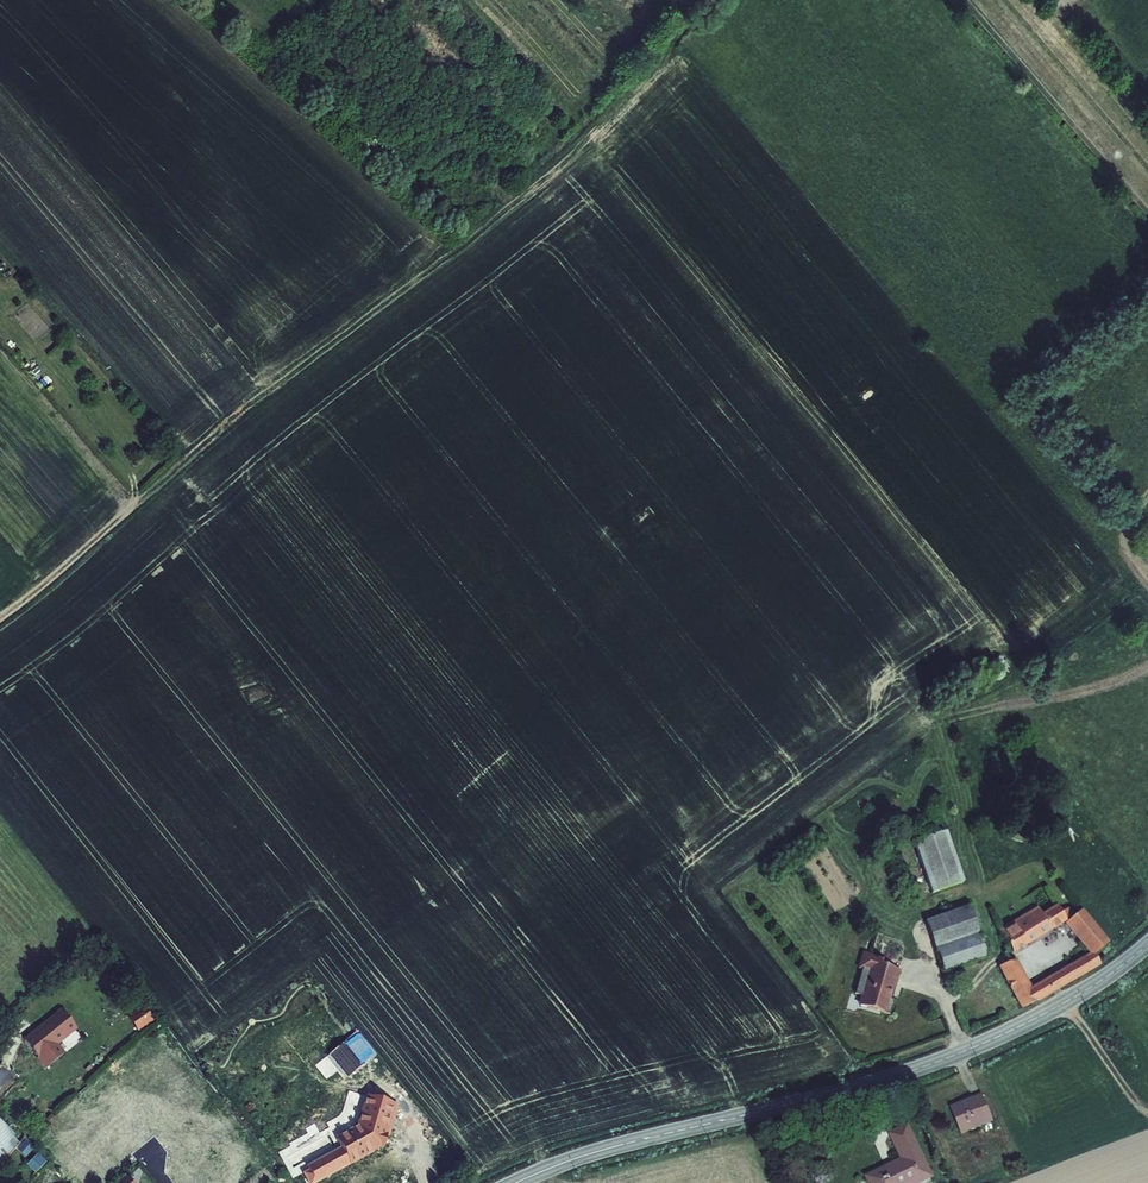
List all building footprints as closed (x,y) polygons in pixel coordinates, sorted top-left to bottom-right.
[(36,336),(46,326),(29,307),(19,317),(36,336)] [(937,835),(907,846),(926,895),(956,884),(937,835)] [(1065,919),(1089,952),(1107,940),(1079,909),(1071,915),(1065,908),(1060,912),(1055,906),(1042,914),(1037,908),(997,931),(1005,944),(1004,945),(1006,951),(1012,951),(1065,919)] [(962,908),(920,923),(939,972),(981,957),(962,908)] [(997,967),(1019,1005),(1032,999),(1098,962),(1089,952),(1027,989),(1010,960),(997,967)] [(857,1010),(887,1017),(891,1003),(888,1003),(882,1001),(885,990),(888,991),(893,972),(876,968),(877,963),(859,959),(856,971),(858,971),(851,998),(859,1000),(857,1010)] [(885,990),(882,1001),(888,1003),(891,991),(888,991),(885,990)] [(63,1019),(26,1049),(47,1076),(64,1063),(57,1053),(77,1037),(63,1019)] [(341,1052),(327,1063),(343,1084),(358,1072),(341,1052)] [(974,1097),(944,1111),(955,1136),(985,1122),(974,1097)] [(379,1132),(386,1133),(391,1110),(361,1103),(354,1130),(345,1128),(340,1148),(342,1153),(355,1156),(360,1154),(361,1148),(375,1151),(379,1132)] [(17,1143),(15,1141),(12,1142),(0,1130),(0,1159),(17,1143)] [(925,1182),(902,1130),(885,1138),(896,1163),(858,1181),(859,1182),(922,1182),(925,1182)]
